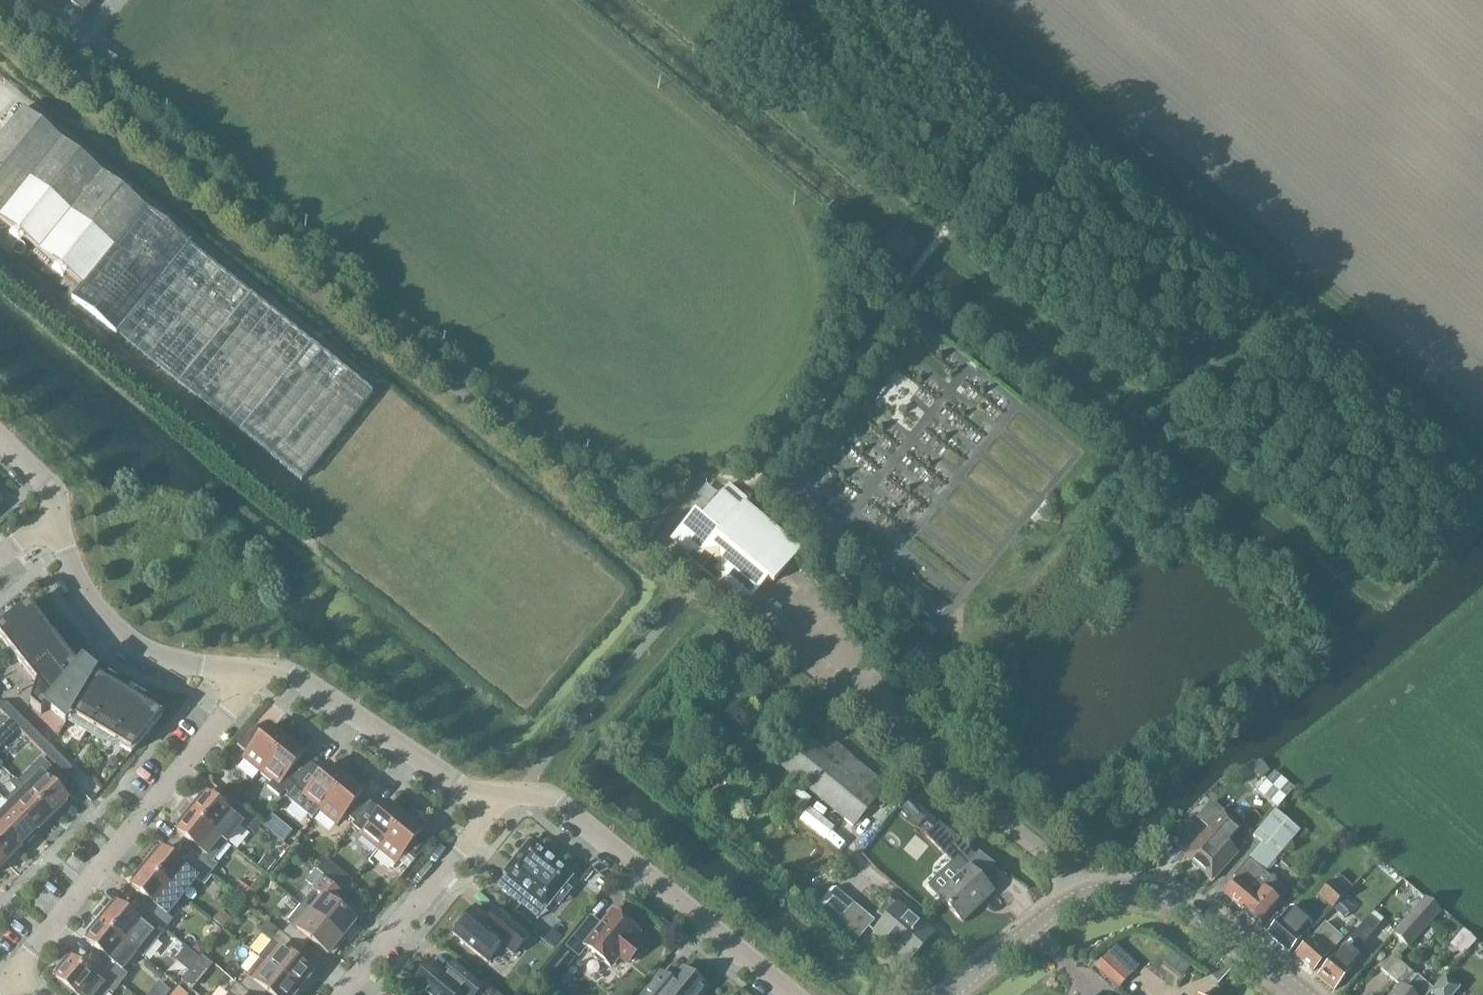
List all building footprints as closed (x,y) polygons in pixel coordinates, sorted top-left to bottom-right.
[(85,13),(95,0),(68,0),(85,13)] [(242,433),(303,482),(374,393),(313,344),(189,242),(188,243),(24,109),(0,138),(0,217),(83,285),(72,297),(118,335),(120,332),(242,433)] [(748,603),(769,578),(774,582),(781,574),(795,558),(800,551),(743,503),(747,499),(729,485),(722,493),(701,518),(694,512),(672,539),(690,554),(688,556),(699,565),(701,563),(710,571),(708,573),(720,582),(721,580),(748,603)] [(29,605),(0,627),(0,637),(37,684),(30,706),(41,715),(48,707),(65,721),(64,724),(66,724),(70,717),(132,754),(163,715),(93,675),(87,685),(75,675),(75,674),(84,663),(82,662),(78,667),(29,605)] [(0,660),(0,681),(16,671),(6,656),(0,660)] [(11,681),(21,694),(34,684),(23,671),(11,681)] [(13,723),(70,780),(77,773),(8,704),(0,704),(0,710),(13,723)] [(288,740),(273,727),(271,729),(269,728),(263,735),(253,727),(237,746),(247,754),(244,758),(261,772),(288,740)] [(828,754),(803,734),(778,764),(854,827),(879,796),(828,754)] [(286,798),(312,765),(303,757),(304,756),(302,754),(303,752),(288,740),(261,772),(274,782),(269,787),(275,792),(281,797),(283,796),(286,798)] [(836,744),(828,754),(879,796),(887,786),(836,744)] [(1277,794),(1295,774),(1277,759),(1260,779),(1277,794)] [(42,775),(26,791),(52,816),(68,800),(59,792),(67,783),(48,763),(39,772),(42,775)] [(320,811),(347,778),(332,766),(330,768),(328,766),(322,773),(312,765),(286,798),(313,820),(320,811)] [(355,823),(372,804),(362,796),(363,795),(361,793),(362,791),(347,778),(320,811),(338,825),(346,815),(355,823)] [(12,794),(6,801),(11,806),(13,808),(36,832),(52,816),(26,791),(18,800),(12,794)] [(195,811),(192,814),(227,843),(242,825),(248,830),(256,820),(234,803),(227,812),(207,796),(204,799),(200,800),(196,803),(194,807),(195,811)] [(1185,857),(1189,861),(1190,863),(1196,869),(1198,869),(1212,881),(1213,882),(1213,881),(1238,853),(1227,844),(1240,828),(1212,803),(1200,816),(1211,826),(1185,856),(1184,855),(1184,856),(1185,857)] [(379,849),(406,817),(391,804),(389,806),(387,805),(381,812),(372,804),(355,823),(353,826),(363,834),(362,835),(379,849)] [(36,832),(11,806),(0,817),(0,826),(21,847),(27,841),(29,842),(36,836),(34,834),(36,832)] [(1300,832),(1275,811),(1254,837),(1262,844),(1234,877),(1237,880),(1224,895),(1251,918),(1251,921),(1256,926),(1259,925),(1261,927),(1281,904),(1274,898),(1282,890),(1273,882),(1276,879),(1272,876),(1262,888),(1259,885),(1253,893),(1250,890),(1300,832)] [(213,861),(227,843),(192,814),(190,817),(186,817),(182,820),(180,825),(180,829),(177,833),(197,849),(189,858),(211,875),(219,866),(213,861)] [(406,817),(379,849),(397,863),(405,854),(415,862),(431,842),(421,834),(422,833),(420,831),(421,829),(406,817)] [(975,857),(958,839),(939,823),(929,833),(947,851),(950,848),(965,866),(975,857)] [(21,847),(0,826),(0,857),(5,862),(21,847)] [(530,896),(547,910),(573,878),(529,842),(503,874),(506,877),(498,887),(521,906),(530,896)] [(203,885),(211,875),(189,858),(183,865),(163,849),(160,853),(157,850),(147,862),(151,865),(147,869),(182,898),(197,880),(203,885)] [(1281,883),(1298,866),(1286,854),(1279,861),(1285,867),(1275,877),(1281,883)] [(939,898),(962,922),(993,892),(969,868),(939,898)] [(168,916),(182,898),(147,869),(146,870),(142,871),(138,874),(136,878),(136,882),(131,889),(151,905),(144,912),(166,930),(173,921),(168,916)] [(248,890),(256,881),(243,869),(235,878),(248,890)] [(1332,869),(1324,877),(1347,898),(1354,890),(1332,869)] [(315,891),(301,907),(344,942),(355,929),(353,926),(355,922),(337,908),(345,898),(327,883),(325,882),(322,880),(317,886),(315,888),(314,890),(315,891)] [(1345,896),(1330,883),(1318,895),(1333,909),(1345,896)] [(815,910),(821,915),(855,944),(876,920),(838,888),(833,889),(815,910)] [(1354,908),(1344,899),(1335,909),(1345,918),(1354,908)] [(1393,936),(1408,949),(1440,912),(1426,899),(1393,936)] [(934,935),(898,905),(896,907),(889,901),(880,912),(887,917),(874,933),(891,947),(895,942),(914,959),(934,935)] [(111,906),(101,918),(105,921),(102,924),(137,953),(143,957),(166,930),(144,912),(137,921),(117,905),(114,909),(111,906)] [(290,925),(282,934),(302,951),(310,941),(328,956),(331,953),(334,955),(344,942),(301,907),(288,923),(290,925)] [(454,935),(488,963),(502,946),(514,956),(531,936),(498,909),(489,920),(475,909),(466,920),(461,920),(455,927),(456,933),(454,935)] [(1268,934),(1290,953),(1311,927),(1290,909),(1282,919),(1277,915),(1265,929),(1269,933),(1268,934)] [(614,912),(598,931),(588,923),(592,919),(591,918),(567,947),(579,957),(587,948),(595,955),(596,959),(601,963),(605,963),(610,967),(619,956),(629,964),(642,948),(632,941),(639,933),(614,912)] [(1373,913),(1363,924),(1344,946),(1343,945),(1317,977),(1335,991),(1361,960),(1358,957),(1365,950),(1364,944),(1383,923),(1373,913)] [(1466,947),(1480,929),(1464,916),(1450,934),(1466,947)] [(122,970),(137,953),(102,924),(100,926),(97,923),(87,935),(90,938),(87,942),(107,958),(99,967),(120,985),(128,975),(122,970)] [(1296,957),(1313,972),(1342,939),(1325,924),(1296,957)] [(272,942),(258,958),(260,959),(302,994),(313,981),(310,978),(313,975),(295,960),(302,951),(282,934),(279,932),(271,942),(272,942)] [(188,938),(179,953),(193,961),(187,971),(210,984),(224,958),(188,938)] [(1110,943),(1097,957),(1120,978),(1133,964),(1110,943)] [(549,960),(564,973),(577,958),(563,945),(549,960)] [(1391,994),(1429,994),(1432,991),(1393,956),(1381,970),(1400,986),(1391,994)] [(240,986),(250,994),(266,994),(267,993),(269,994),(301,994),(302,994),(260,959),(246,976),(248,977),(240,986)] [(120,985),(99,967),(94,962),(86,972),(72,960),(69,964),(66,961),(56,973),(59,976),(56,979),(61,984),(59,987),(68,994),(71,994),(73,993),(75,994),(106,994),(109,991),(113,994),(121,986),(120,985)] [(421,994),(477,994),(483,988),(454,964),(445,975),(431,963),(411,987),(421,994)] [(644,994),(701,994),(706,988),(683,969),(664,993),(653,984),(644,994)] [(170,992),(173,994),(211,994),(186,974),(170,992)] [(1432,994),(1433,994),(1457,994),(1462,988),(1447,976),(1432,994)] [(240,986),(237,984),(228,994),(230,994),(250,994),(240,986)]
